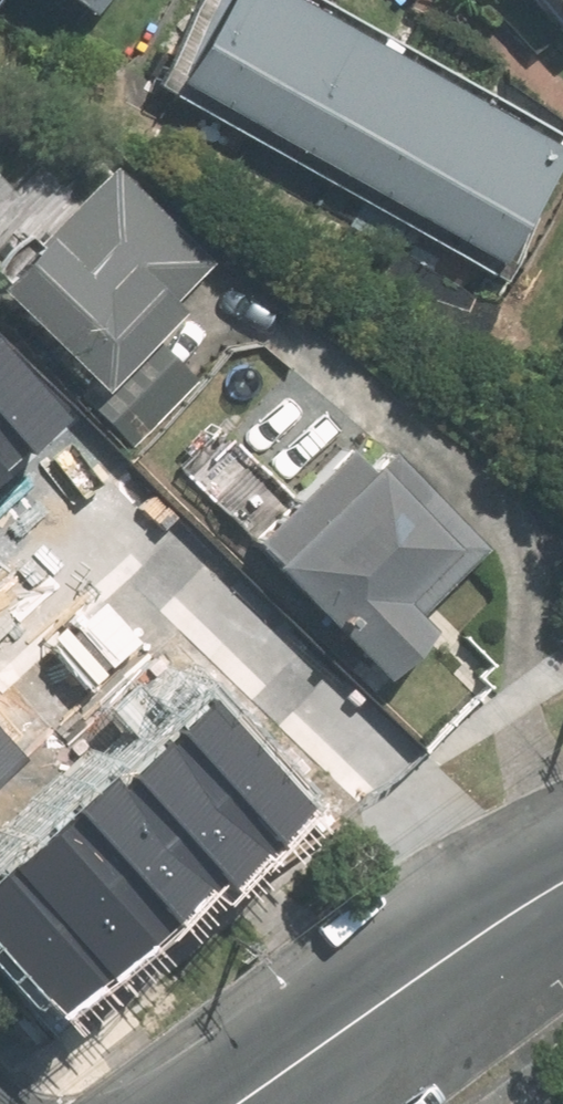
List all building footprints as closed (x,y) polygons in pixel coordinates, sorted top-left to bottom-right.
[(477,269),(552,133),(309,0),(186,0),(140,83),(477,269)] [(543,27),(562,9),(562,0),(520,0),(543,27)] [(78,383),(196,256),(94,162),(25,237),(16,228),(0,246),(0,312),(78,383)] [(21,456),(68,412),(0,339),(0,433),(21,456)] [(14,477),(9,472),(21,456),(0,433),(0,489),(14,477)] [(246,558),(363,673),(411,623),(399,610),(463,544),(365,447),(349,463),(343,458),(337,463),(320,447),(233,535),(252,552),(246,558)] [(324,810),(218,700),(181,736),(286,846),(324,810)] [(38,760),(0,719),(0,796),(38,760)] [(286,846),(181,736),(135,779),(229,881),(239,892),(286,846)] [(229,881),(135,779),(128,786),(120,777),(71,821),(171,933),(229,881)] [(171,933),(71,821),(13,873),(112,986),(171,933)] [(13,873),(0,885),(0,944),(68,1022),(112,986),(13,873)]
